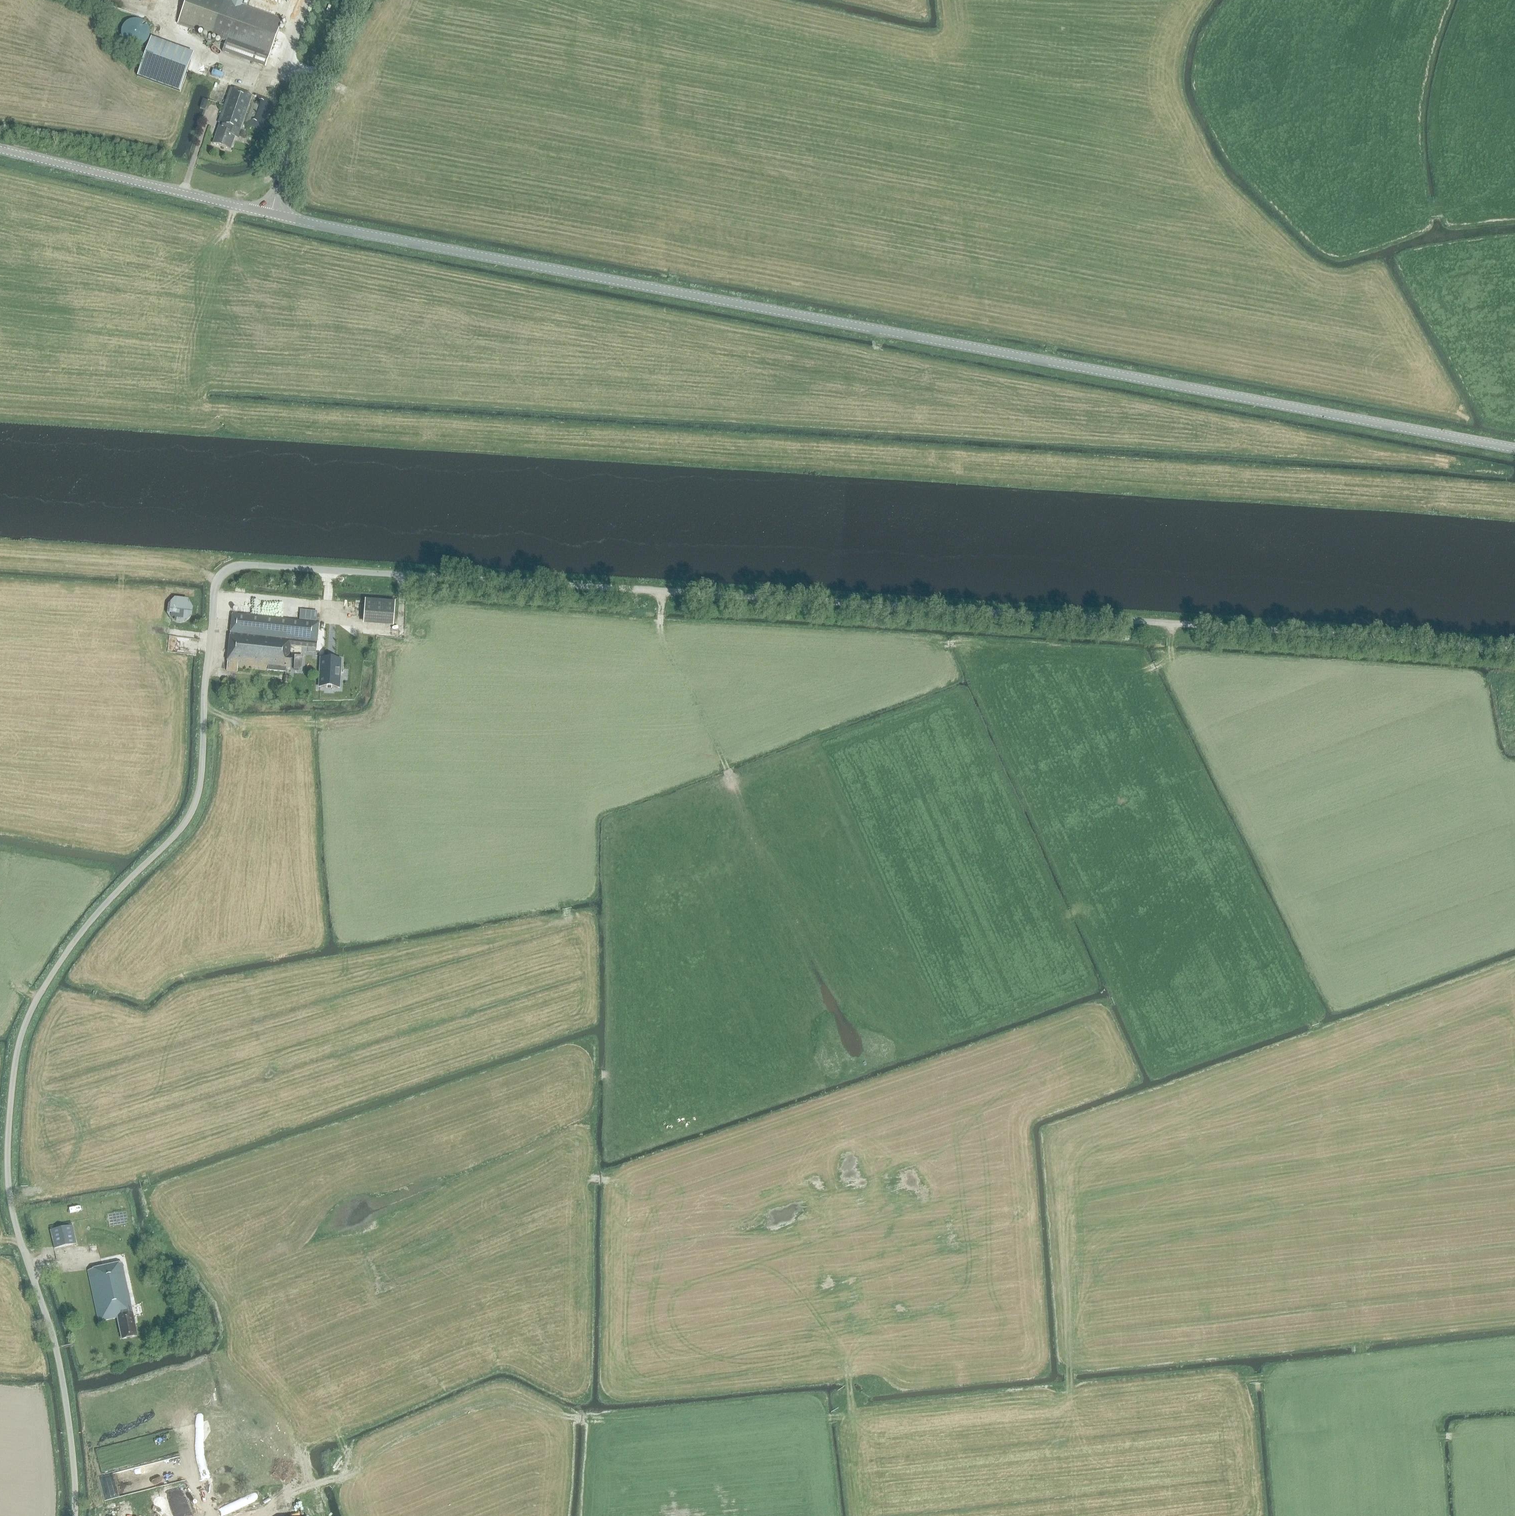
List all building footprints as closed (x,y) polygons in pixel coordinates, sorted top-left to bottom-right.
[(232,1),(230,0),(185,0),(177,24),(225,42),(222,52),(265,67),(282,19),(241,4),(243,0),(232,0),(232,1)] [(148,38),(149,34),(148,29),(146,24),(142,21),(137,19),(132,19),(128,21),(124,24),(121,29),(120,34),(121,38),(124,43),(128,46),(132,48),(137,48),(142,46),(146,43),(148,38)] [(195,56),(152,40),(139,76),(182,92),(195,56)] [(260,131),(271,102),(229,88),(217,123),(219,124),(212,143),(229,150),(234,136),(238,138),(240,131),(243,133),(246,126),(260,131)] [(174,598),(167,605),(166,614),(168,617),(170,620),(174,623),(184,624),(191,617),(192,608),(188,600),(174,598)] [(395,601),(364,599),(362,619),(393,622),(395,601)] [(315,649),(318,624),(231,615),(226,671),(237,672),(238,668),(286,673),(286,669),(314,671),(315,656),(290,655),(290,646),(315,649)] [(344,679),(347,652),(328,649),(325,677),(344,679)] [(76,1244),(72,1226),(50,1230),(54,1248),(76,1244)] [(132,1315),(129,1302),(121,1264),(87,1271),(98,1322),(118,1318),(122,1340),(136,1337),(132,1315)] [(196,1419),(189,1421),(198,1458),(206,1456),(196,1419)]
